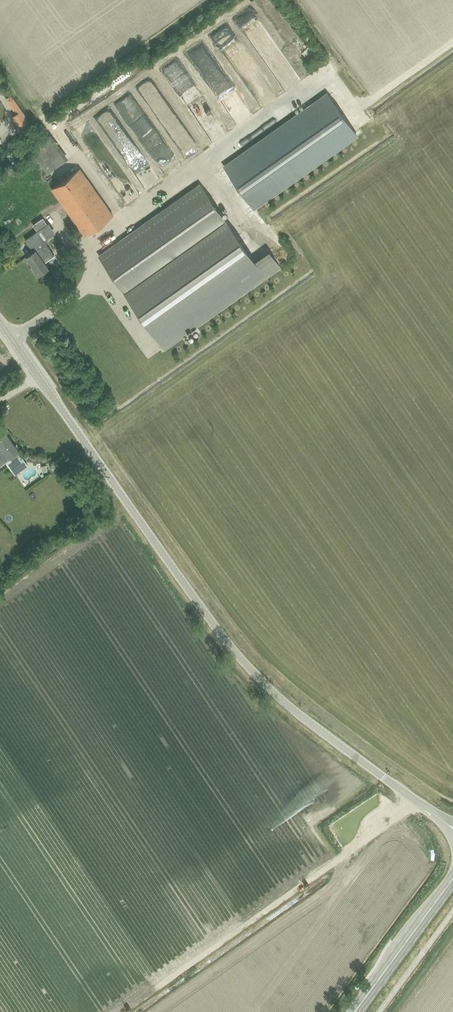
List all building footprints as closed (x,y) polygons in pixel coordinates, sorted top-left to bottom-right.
[(325,93),(223,167),(253,208),(355,134),(325,93)] [(20,128),(28,122),(21,111),(12,117),(20,128)] [(48,136),(31,149),(48,173),(66,160),(48,136)] [(84,235),(113,215),(80,169),(51,189),(84,235)] [(256,263),(229,226),(200,184),(99,256),(164,348),(280,266),(270,252),(256,263)] [(36,226),(43,237),(53,230),(47,219),(36,226)] [(44,262),(54,255),(37,231),(25,240),(34,251),(26,257),(39,275),(49,268),(44,262)] [(19,452),(7,433),(0,438),(0,445),(4,450),(0,452),(0,459),(1,460),(7,455),(10,458),(19,452)] [(17,466),(22,476),(33,470),(28,461),(17,466)]
